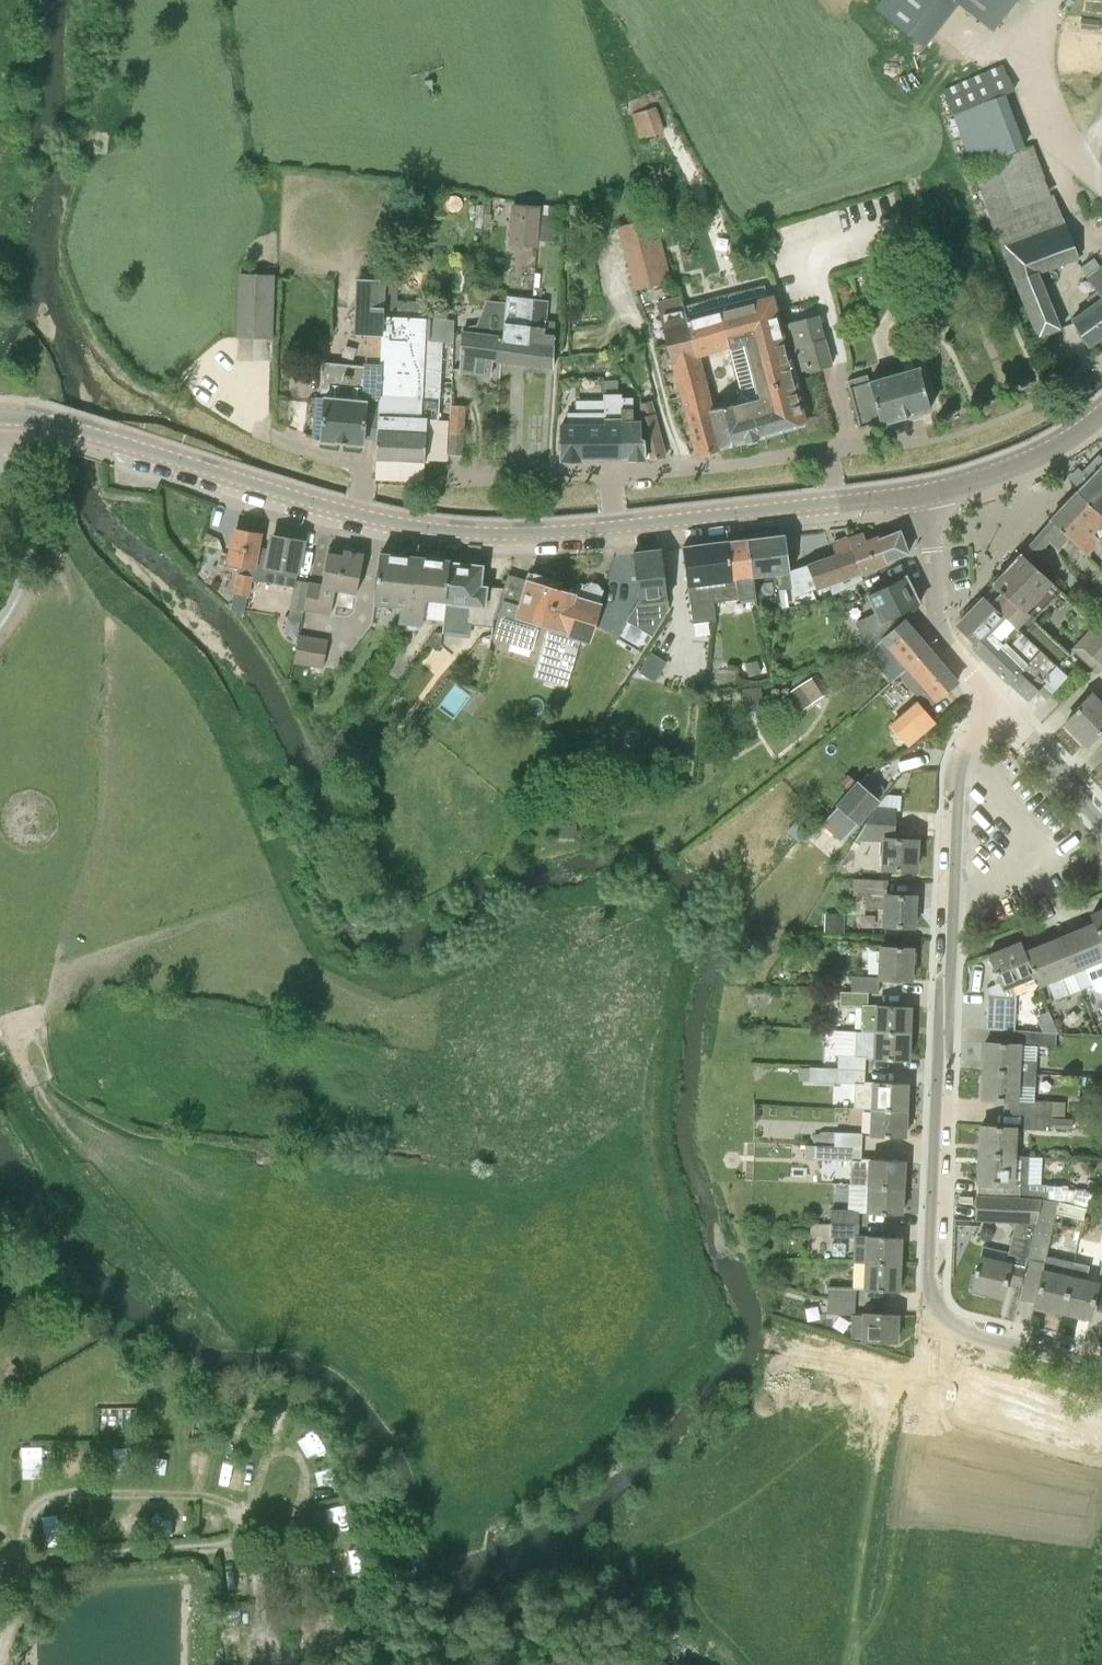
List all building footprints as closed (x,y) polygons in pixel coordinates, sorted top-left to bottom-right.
[(993,29),(1016,0),(956,0),(993,29)] [(1002,65),(944,90),(990,217),(1039,336),(1061,328),(1039,275),(1078,259),(1053,195),(1050,195),(1032,145),(1024,148),(1004,95),(1015,90),(1002,65)] [(633,114),(641,138),(663,130),(656,107),(633,114)] [(539,241),(542,206),(512,204),(509,245),(537,247),(537,241),(539,241)] [(542,206),(539,241),(555,242),(555,207),(542,206)] [(619,227),(636,289),(671,279),(653,217),(619,227)] [(769,230),(758,237),(765,251),(777,244),(769,230)] [(953,265),(950,250),(934,254),(938,269),(953,265)] [(1089,276),(1101,295),(1101,267),(1089,276)] [(238,273),(236,337),(273,339),(275,275),(238,273)] [(388,317),(389,300),(383,300),(384,281),(358,279),(355,333),(368,334),(363,401),(317,397),(315,418),(313,440),(363,444),(363,435),(378,436),(388,317)] [(797,372),(784,323),(776,325),(764,286),(683,307),(688,325),(696,357),(745,344),(760,399),(709,412),(719,449),(745,442),(758,438),(804,424),(803,418),(808,417),(800,385),(797,372)] [(528,365),(533,300),(508,297),(507,303),(503,335),(502,363),(528,365)] [(688,325),(683,307),(681,297),(658,303),(665,331),(688,325)] [(1101,336),(1101,299),(1071,323),(1088,346),(1101,336)] [(388,317),(425,319),(426,302),(389,300),(388,317)] [(553,367),(557,322),(546,321),(548,301),(533,300),(528,365),(553,367)] [(503,335),(507,303),(491,302),(482,326),(481,332),(465,331),(462,371),(483,373),(484,362),(502,363),(503,335)] [(831,364),(825,343),(818,315),(784,323),(797,372),(808,369),(809,370),(831,364)] [(453,321),(425,319),(388,317),(378,436),(376,458),(425,460),(426,439),(427,419),(438,419),(449,420),(451,406),(451,396),(439,396),(441,341),(452,342),(453,321)] [(673,362),(696,357),(688,325),(665,331),(673,362)] [(704,399),(706,399),(696,357),(673,362),(684,405),(704,399)] [(880,424),(930,410),(924,389),(919,369),(868,382),(867,376),(848,380),(850,387),(854,407),(860,428),(880,422),(880,424)] [(605,393),(618,393),(618,381),(606,381),(605,393)] [(618,393),(605,393),(605,394),(578,393),(577,412),(568,412),(568,423),(560,424),(561,438),(561,460),(581,460),(581,458),(622,458),(624,397),(621,397),(621,394),(618,394),(618,393)] [(639,437),(640,421),(633,421),(633,397),(624,397),(622,458),(627,458),(628,460),(645,459),(648,458),(648,437),(639,437)] [(719,449),(709,412),(706,399),(704,399),(684,405),(697,454),(719,449)] [(665,457),(662,435),(651,401),(640,403),(642,414),(640,415),(640,421),(639,437),(648,437),(648,458),(650,458),(650,459),(665,457)] [(463,432),(464,407),(451,406),(449,420),(449,432),(463,432)] [(462,455),(463,433),(463,432),(449,432),(448,455),(462,455)] [(1076,493),(1101,517),(1101,466),(1076,493)] [(1039,533),(1050,542),(1059,531),(1087,556),(1099,542),(1097,541),(1101,536),(1101,517),(1076,493),(1050,520),(1039,533)] [(849,539),(850,539),(846,528),(830,533),(837,555),(791,571),(794,591),(804,591),(816,586),(817,588),(829,584),(839,609),(859,600),(850,576),(858,572),(849,539)] [(234,592),(248,594),(257,547),(259,534),(236,529),(229,567),(239,569),(234,592)] [(858,572),(888,561),(908,553),(900,531),(866,544),(863,535),(850,539),(849,539),(858,572)] [(794,591),(791,571),(790,572),(785,535),(749,539),(754,575),(756,589),(761,589),(759,575),(777,573),(779,590),(791,588),(792,591),(794,591)] [(272,536),(270,549),(257,547),(248,594),(249,594),(252,579),(295,587),(289,618),(302,620),(309,583),(296,580),(303,543),(294,542),(294,540),(272,536)] [(756,589),(754,575),(749,539),(726,542),(734,599),(756,596),(755,590),(756,589)] [(713,601),(734,599),(726,542),(683,547),(686,569),(693,623),(715,620),(713,601)] [(1022,552),(1040,571),(1048,561),(1040,553),(1031,543),(1022,552)] [(356,594),(360,576),(364,554),(343,551),(343,554),(334,553),(335,549),(328,548),(325,570),(322,585),(309,583),(305,609),(330,614),(335,590),(356,594)] [(633,553),(639,603),(630,620),(654,634),(669,609),(661,550),(633,553)] [(1061,591),(1040,571),(1022,552),(993,584),(993,585),(986,596),(1041,647),(1058,662),(1065,654),(1035,624),(1052,608),(1048,604),(1061,591)] [(409,623),(417,559),(380,555),(377,577),(375,605),(400,607),(399,623),(409,623)] [(443,619),(448,562),(445,562),(443,558),(443,557),(442,558),(436,557),(435,557),(436,557),(432,560),(417,559),(409,623),(422,624),(422,618),(443,619)] [(495,618),(504,588),(480,586),(482,566),(478,565),(476,561),(468,560),(464,564),(448,562),(443,619),(444,619),(443,633),(469,636),(470,624),(493,627),(494,618),(495,618)] [(587,641),(598,611),(604,590),(601,589),(601,587),(598,585),(598,584),(591,582),(590,582),(586,583),(586,585),(578,583),(574,595),(557,590),(559,584),(548,580),(548,578),(545,576),(545,575),(538,573),(537,573),(533,574),(533,576),(530,575),(528,582),(508,576),(504,588),(495,618),(498,619),(492,638),(531,650),(541,619),(569,629),(568,634),(550,627),(541,654),(553,658),(546,678),(567,685),(572,671),(583,639),(587,641)] [(913,591),(916,589),(911,579),(908,580),(906,576),(886,586),(867,595),(876,614),(855,623),(863,641),(892,625),(889,619),(900,614),(919,604),(913,591)] [(1060,670),(1055,665),(1058,662),(1041,647),(986,596),(985,598),(958,625),(976,644),(971,649),(1008,684),(1009,683),(1028,701),(1037,692),(1038,693),(1060,670)] [(898,672),(928,648),(903,620),(887,634),(876,646),(898,672)] [(1071,648),(1098,674),(1101,670),(1101,628),(1095,622),(1071,648)] [(441,646),(442,633),(434,632),(427,643),(437,650),(441,646)] [(328,640),(299,635),(294,663),(323,668),(328,640)] [(898,672),(914,691),(929,707),(957,681),(928,648),(898,672)] [(638,675),(654,685),(663,670),(647,660),(638,675)] [(750,668),(753,675),(765,669),(762,662),(750,668)] [(1046,700),(1067,676),(1060,670),(1038,693),(1046,700)] [(802,684),(797,678),(778,691),(782,698),(794,714),(812,702),(826,691),(814,675),(802,684)] [(763,703),(761,687),(741,689),(743,705),(763,703)] [(1093,695),(1066,722),(1069,726),(1068,726),(1076,735),(1077,734),(1087,744),(1101,730),(1101,704),(1093,695)] [(884,792),(866,776),(824,822),(842,839),(884,792)] [(916,870),(917,840),(891,839),(892,825),(893,825),(894,811),(875,809),(863,824),(856,839),(884,839),(882,869),(916,870)] [(915,896),(887,895),(888,881),(854,879),(853,893),(866,894),(866,907),(884,908),(883,925),(913,927),(915,896)] [(1091,916),(1094,923),(1101,943),(1101,911),(1091,916)] [(824,933),(844,933),(844,917),(844,912),(824,912),(824,917),(824,933)] [(1094,923),(1059,937),(1080,988),(1090,984),(1101,979),(1101,943),(1094,923)] [(1070,992),(1080,988),(1059,937),(1024,951),(1035,977),(1038,985),(1047,981),(1054,998),(1070,992)] [(1011,987),(1035,977),(1024,951),(1020,941),(988,954),(1000,983),(988,988),(985,1029),(1007,1030),(1015,1030),(1016,1000),(1011,987)] [(913,948),(891,947),(880,946),(878,977),(853,976),(852,992),(868,992),(877,992),(878,978),(911,980),(913,948)] [(868,992),(852,992),(839,992),(839,1006),(863,1007),(861,1031),(909,1033),(910,1006),(868,1005),(868,992)] [(1056,1032),(1015,1031),(1015,1030),(1007,1030),(1006,1043),(985,1042),(984,1072),(1036,1074),(1036,1060),(1019,1059),(1019,1045),(1056,1047),(1056,1032)] [(908,1060),(909,1033),(861,1031),(861,1032),(856,1032),(855,1056),(839,1055),(838,1069),(865,1070),(865,1058),(886,1059),(908,1060)] [(864,1081),(865,1070),(838,1069),(837,1082),(854,1083),(853,1107),(871,1108),(871,1109),(906,1110),(907,1083),(885,1082),(864,1081)] [(1035,1087),(1036,1074),(984,1072),(982,1099),(1004,1100),(1003,1114),(1025,1115),(1052,1116),(1052,1117),(1065,1117),(1065,1103),(1018,1101),(1018,1086),(1035,1087)] [(905,1137),(906,1110),(871,1109),(869,1135),(883,1136),(905,1137)] [(1072,1119),(1052,1119),(1052,1117),(1052,1116),(1025,1115),(1024,1128),(1024,1130),(1052,1131),(1052,1128),(1071,1129),(1072,1119)] [(1016,1129),(1024,1130),(1024,1128),(981,1126),(979,1154),(1015,1156),(1016,1129)] [(814,1144),(834,1145),(834,1132),(821,1131),(818,1134),(814,1134),(814,1144)] [(862,1133),(834,1132),(834,1145),(861,1147),(862,1133)] [(834,1145),(814,1144),(805,1144),(805,1158),(851,1160),(850,1185),(868,1186),(902,1187),(904,1160),(882,1159),(861,1158),(861,1147),(834,1145)] [(978,1196),(1041,1200),(1068,1203),(1068,1185),(1028,1184),(1029,1157),(1015,1156),(979,1154),(978,1182),(978,1196)] [(902,1187),(868,1186),(867,1213),(901,1214),(902,1187)] [(1020,1285),(1027,1256),(1040,1203),(1041,1200),(978,1196),(976,1219),(998,1220),(1016,1222),(1007,1264),(980,1257),(977,1269),(975,1269),(974,1274),(976,1274),(972,1289),(1002,1297),(1006,1281),(1020,1285)] [(1086,1207),(1068,1203),(1041,1200),(1040,1203),(1027,1256),(1045,1261),(1034,1304),(1062,1311),(1072,1263),(1075,1251),(1048,1244),(1055,1213),(1083,1220),(1086,1207)] [(832,1209),(831,1224),(858,1225),(858,1212),(859,1210),(849,1210),(832,1209)] [(857,1235),(858,1225),(831,1224),(831,1236),(855,1238),(853,1262),(899,1264),(900,1237),(879,1236),(857,1235)] [(832,1256),(846,1256),(846,1243),(832,1242),(832,1256)] [(853,1262),(852,1287),(855,1287),(864,1288),(864,1290),(876,1290),(898,1291),(899,1264),(853,1262)] [(1088,1267),(1072,1263),(1062,1311),(1090,1317),(1098,1284),(1085,1281),(1088,1267)] [(827,1300),(855,1301),(855,1287),(852,1287),(828,1286),(827,1300)] [(854,1315),(855,1301),(827,1300),(827,1314),(852,1315),(851,1336),(863,1337),(863,1340),(874,1341),(896,1342),(897,1314),(864,1312),(864,1315),(854,1315)] [(8,1367),(14,1377),(21,1373),(15,1363),(14,1364),(8,1367)] [(26,1443),(26,1475),(48,1475),(48,1443),(26,1443)] [(227,1462),(225,1485),(245,1487),(247,1464),(227,1462)] [(334,1462),(319,1465),(324,1486),(339,1483),(334,1462)] [(330,1530),(352,1525),(347,1501),(325,1506),(330,1530)]
